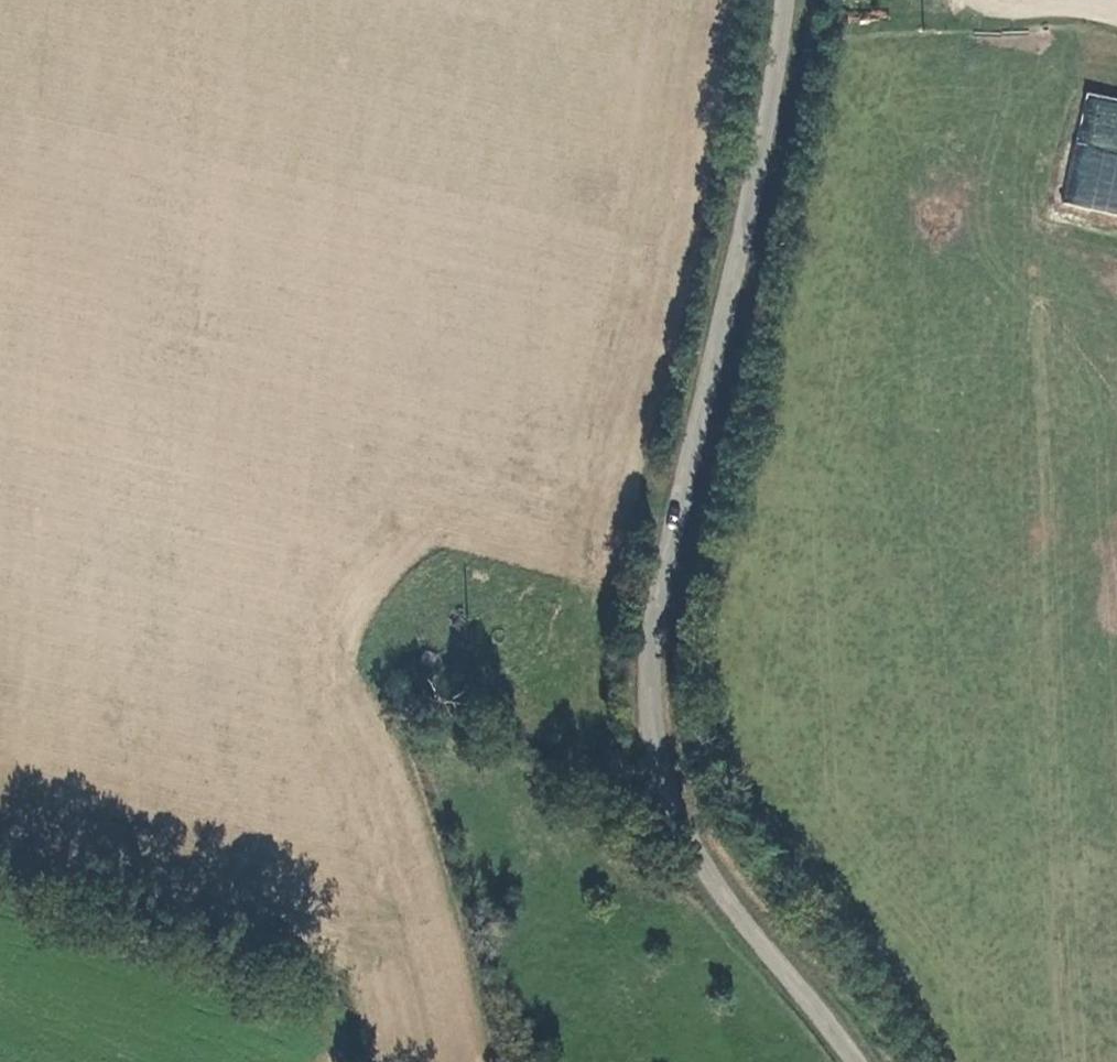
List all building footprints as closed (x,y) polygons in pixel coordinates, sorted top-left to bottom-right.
[(1062,206),(1116,217),(1116,100),(1083,94),(1062,206)]
